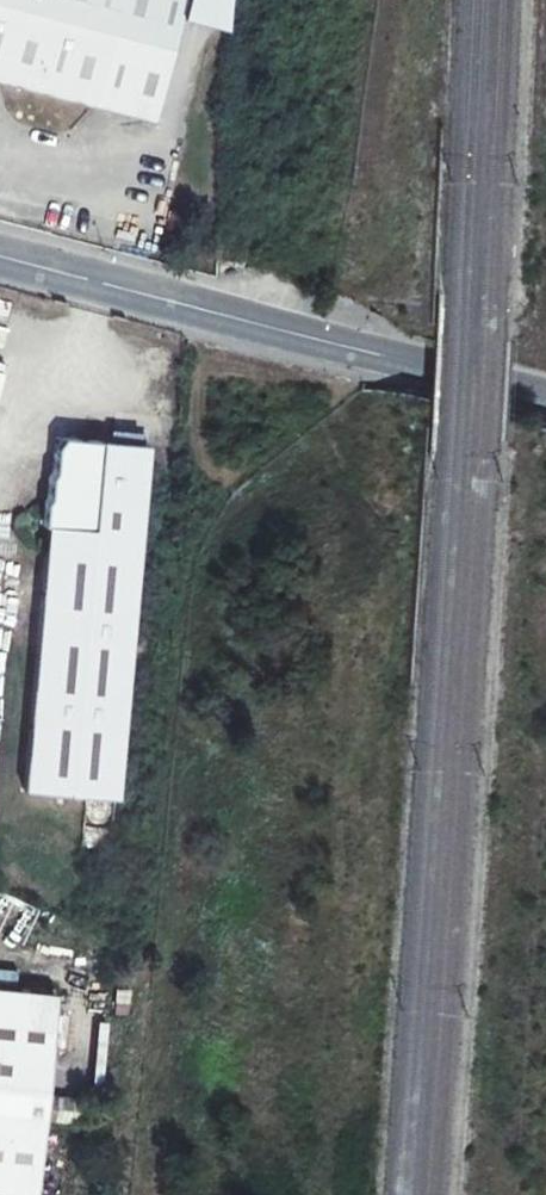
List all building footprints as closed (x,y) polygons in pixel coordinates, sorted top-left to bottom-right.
[(150,127),(183,0),(0,0),(0,88),(150,127)] [(113,805),(147,450),(79,445),(67,444),(57,453),(45,533),(52,535),(25,797),(113,805)] [(42,1129),(52,1004),(0,999),(0,1126),(42,1129)] [(42,1129),(0,1126),(0,1194),(36,1194),(42,1129)]
